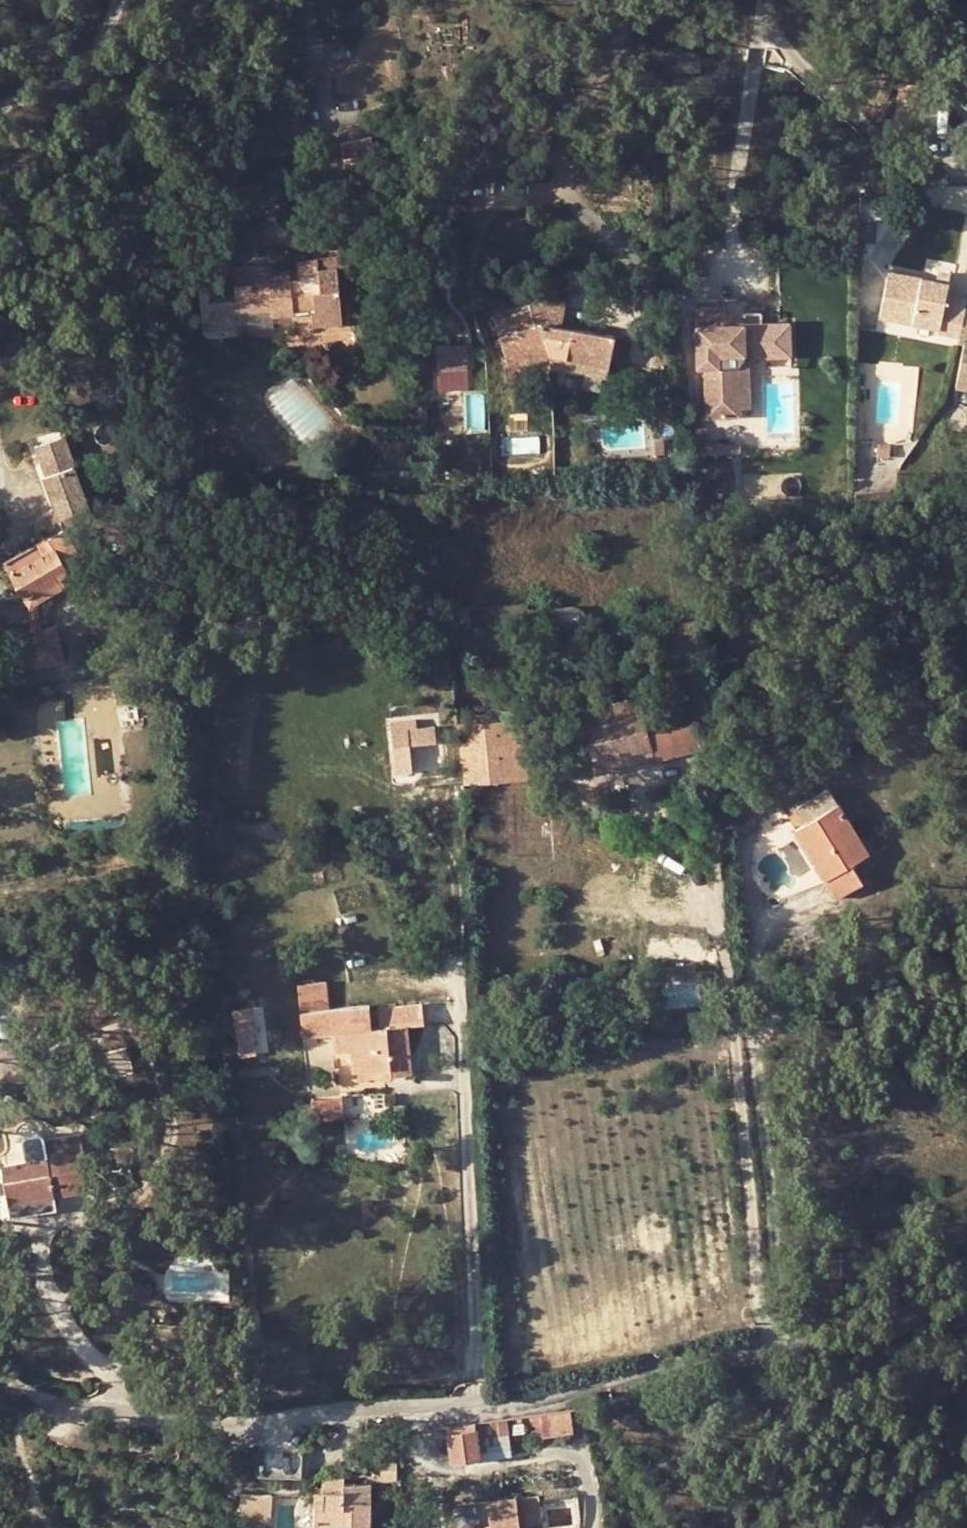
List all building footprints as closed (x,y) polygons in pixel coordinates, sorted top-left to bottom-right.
[(338,141),(370,134),(367,123),(336,129),(338,141)] [(373,150),(370,134),(338,141),(342,157),(373,150)] [(255,254),(258,254),(256,226),(228,229),(232,266),(256,264),(255,254)] [(272,314),(293,312),(293,308),(292,291),(313,290),(314,307),(311,307),(312,321),(341,319),(336,265),(347,264),(346,247),(327,248),(316,257),(297,260),(298,269),(299,278),(290,279),(289,270),(289,268),(269,269),(269,263),(256,264),(232,266),(236,308),(271,307),(272,314)] [(269,263),(268,253),(258,254),(255,254),(256,264),(269,263)] [(299,278),(298,269),(289,270),(290,279),(299,278)] [(937,281),(948,283),(950,272),(939,270),(937,281)] [(880,317),(939,328),(938,333),(960,337),(966,303),(966,300),(966,299),(946,296),(948,283),(888,273),(880,317)] [(292,291),(293,308),(311,307),(314,307),(313,290),(292,291)] [(565,298),(525,291),(529,305),(533,320),(560,325),(565,298)] [(957,386),(966,388),(966,303),(960,337),(959,341),(964,342),(957,386)] [(607,364),(613,334),(560,325),(533,320),(529,305),(493,316),(509,365),(550,353),(607,364)] [(791,352),(790,324),(761,325),(725,327),(724,315),(724,309),(696,310),(697,354),(705,354),(705,370),(707,420),(740,418),(740,411),(738,367),(745,360),(748,360),(774,359),(774,352),(791,352)] [(725,327),(761,325),(761,314),(724,315),(725,327)] [(454,365),(454,345),(437,346),(439,365),(454,365)] [(547,366),(605,378),(607,364),(550,353),(547,366)] [(705,370),(705,354),(697,354),(698,370),(705,370)] [(750,410),(748,360),(745,360),(738,367),(740,411),(750,410)] [(356,438),(339,431),(335,440),(352,447),(356,438)] [(717,447),(708,447),(707,431),(696,431),(697,457),(718,457),(717,447)] [(742,456),(741,446),(717,447),(718,457),(742,456)] [(56,469),(74,520),(112,505),(93,455),(56,469)] [(61,526),(63,525),(74,520),(56,469),(41,475),(61,526)] [(63,525),(61,526),(3,560),(28,605),(45,595),(67,582),(70,575),(68,571),(84,561),(63,525)] [(70,575),(87,565),(84,561),(68,571),(70,575)] [(47,624),(45,595),(28,605),(29,628),(39,626),(47,624)] [(26,645),(30,667),(64,660),(56,622),(47,624),(39,626),(42,643),(26,645)] [(42,643),(39,626),(29,628),(23,629),(26,645),(42,643)] [(614,685),(599,689),(597,706),(617,700),(614,685)] [(702,745),(694,709),(642,717),(636,695),(617,700),(597,706),(579,711),(596,770),(624,762),(622,755),(651,747),(653,756),(654,758),(702,745)] [(460,744),(463,781),(528,776),(522,716),(457,720),(460,744)] [(433,725),(390,730),(395,773),(410,773),(409,745),(435,742),(433,725)] [(624,762),(624,764),(653,756),(651,747),(622,755),(624,762)] [(803,823),(838,802),(828,786),(793,806),(803,823)] [(851,863),(869,852),(838,802),(803,823),(794,828),(837,897),(863,881),(851,863)] [(379,1068),(380,1076),(411,1073),(407,1026),(423,1024),(421,1003),(378,1007),(380,1027),(370,1027),(368,1004),(327,1008),(324,981),(296,983),(302,1035),(333,1031),(335,1051),(351,1050),(353,1071),(379,1068)] [(251,1013),(235,1016),(241,1057),(257,1054),(251,1013)] [(353,1071),(354,1079),(380,1076),(379,1068),(353,1071)] [(52,1185),(83,1180),(79,1153),(83,1152),(80,1131),(44,1137),(40,1133),(26,1135),(21,1142),(25,1162),(0,1165),(6,1202),(37,1197),(53,1195),(52,1185)] [(336,1158),(336,1169),(346,1168),(345,1158),(336,1158)] [(53,1195),(84,1190),(83,1180),(52,1185),(53,1195)] [(37,1197),(6,1202),(9,1215),(39,1211),(37,1197)] [(572,1431),(568,1408),(529,1414),(529,1416),(529,1419),(530,1422),(532,1424),(535,1426),(538,1427),(541,1427),(541,1435),(572,1431)] [(510,1447),(506,1417),(487,1419),(475,1422),(480,1452),(510,1447)] [(480,1452),(475,1422),(446,1426),(451,1460),(481,1456),(480,1452)] [(299,1453),(257,1451),(256,1474),(299,1475),(299,1453)] [(370,1484),(343,1484),(343,1478),(322,1477),(322,1486),(313,1486),(313,1527),(369,1527),(370,1484)] [(270,1494),(241,1492),(239,1520),(269,1523),(270,1494)] [(577,1495),(549,1498),(550,1510),(578,1507),(577,1495)] [(519,1525),(542,1522),(538,1496),(456,1506),(459,1527),(470,1527),(472,1527),(520,1527),(519,1525)]
